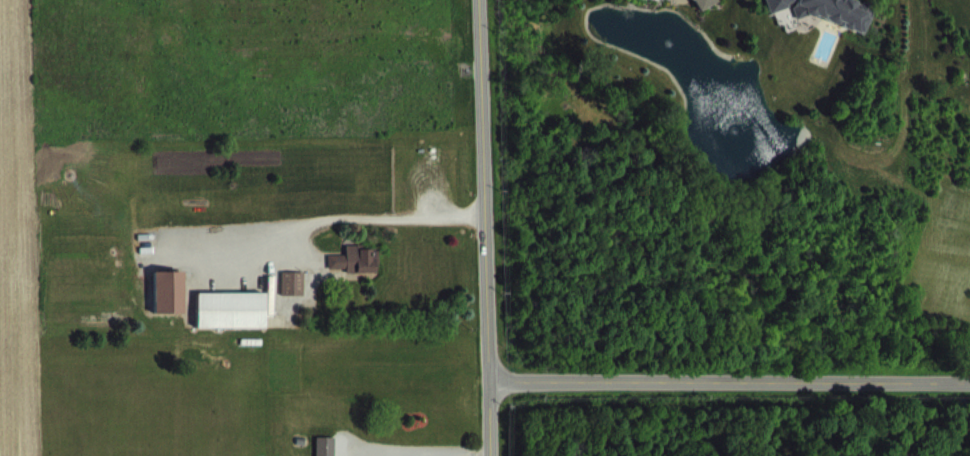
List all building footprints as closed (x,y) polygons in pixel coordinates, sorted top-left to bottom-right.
[(876,22),(838,8),(830,5),(827,13),(824,3),(817,5),(809,2),(810,0),(788,0),(786,4),(765,11),(771,29),(793,22),(797,36),(814,30),(838,39),(843,37),(845,42),(866,50),(876,22)] [(330,285),(347,285),(347,289),(379,288),(379,263),(347,263),(347,270),(329,270),(330,285)] [(155,288),(156,330),(186,329),(185,287),(155,288)] [(283,311),(305,311),(306,288),(283,288),(283,311)] [(198,309),(199,344),(267,343),(266,308),(198,309)]
